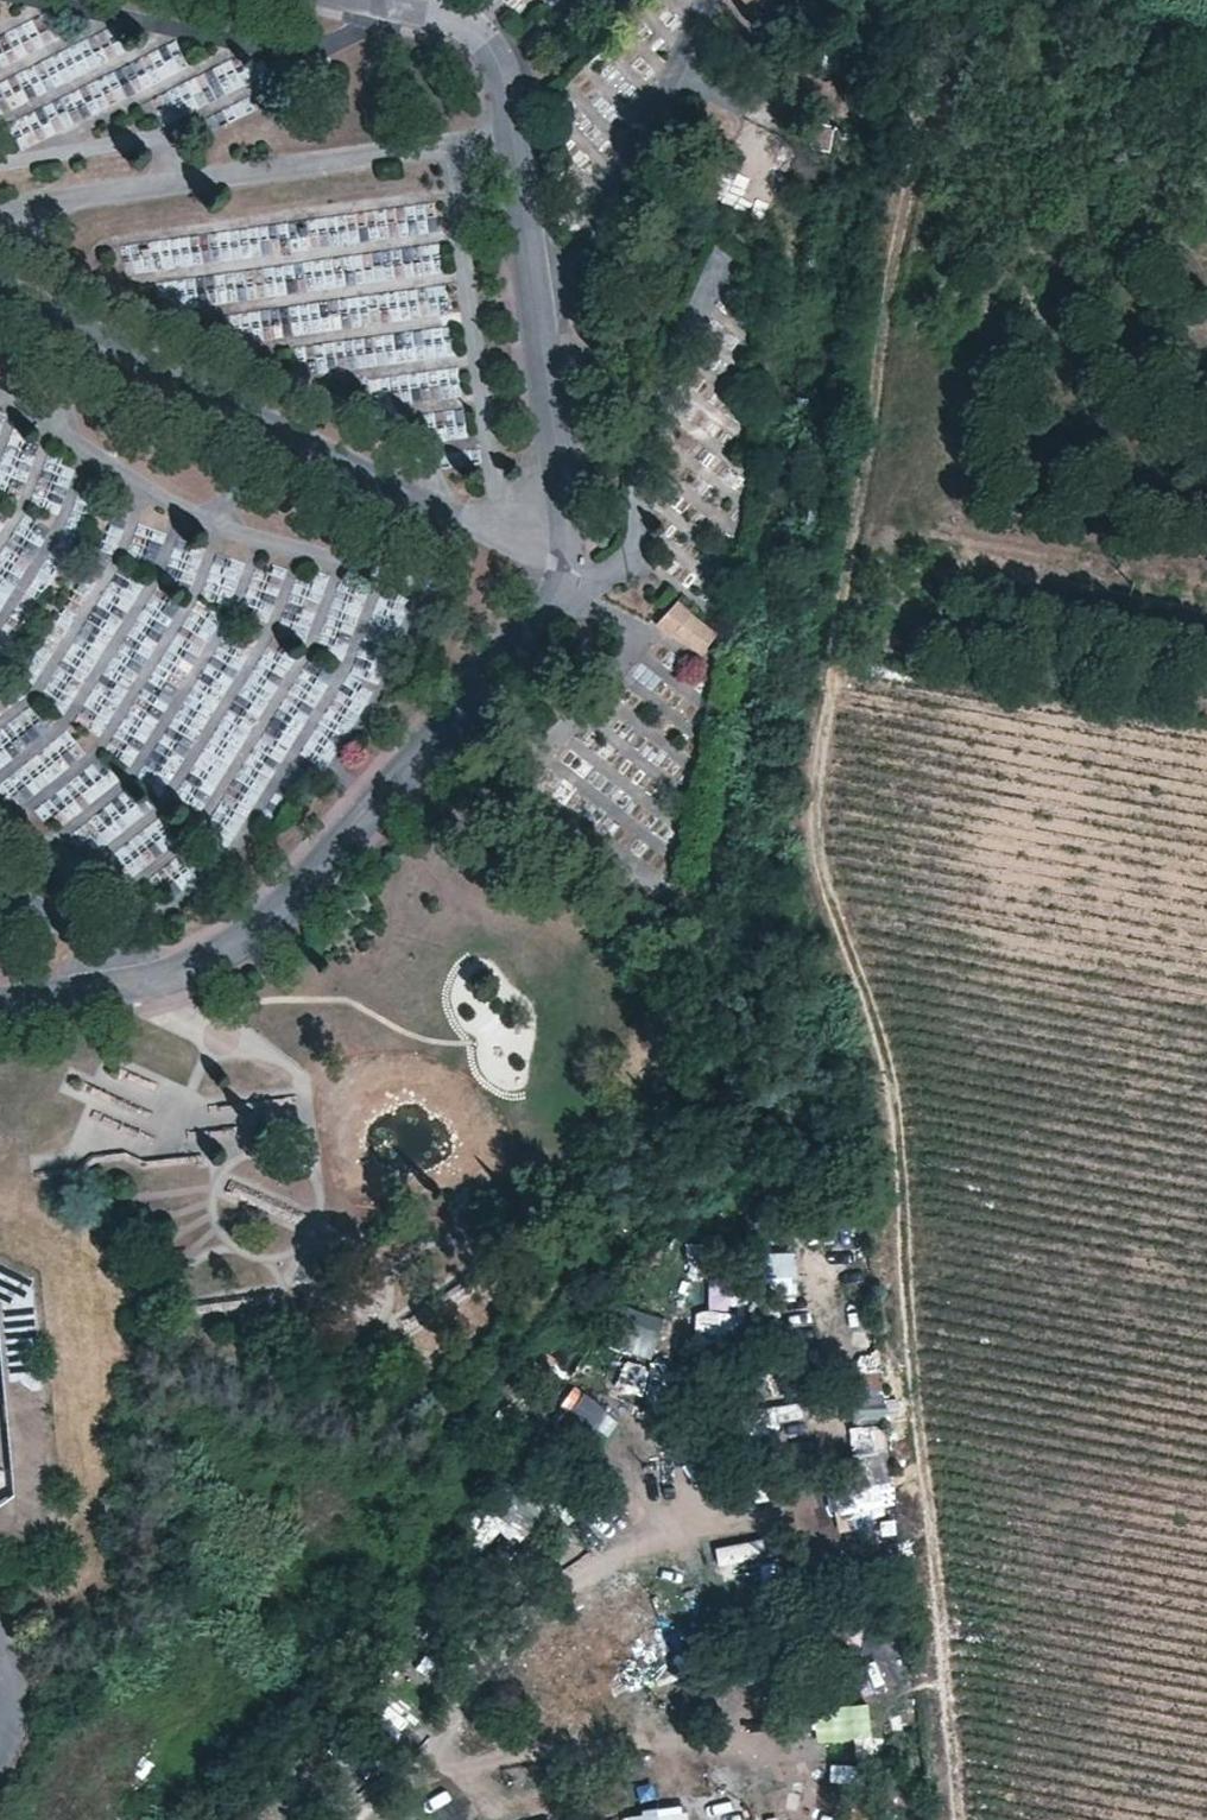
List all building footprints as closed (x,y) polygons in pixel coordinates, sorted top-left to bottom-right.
[(209,87),(237,94),(244,66),(216,59),(209,87)] [(85,86),(85,110),(117,112),(118,87),(85,86)] [(830,150),(836,123),(816,118),(811,146),(830,150)] [(125,275),(259,266),(256,231),(123,240),(125,275)] [(415,305),(390,304),(389,320),(442,322),(443,286),(416,285),(415,305)] [(291,305),(291,330),(320,330),(320,305),(291,305)] [(416,362),(450,360),(448,328),(414,330),(416,362)] [(678,633),(695,616),(678,600),(661,618),(678,633)] [(133,890),(180,845),(93,756),(47,801),(133,890)] [(761,1296),(792,1297),(793,1247),(763,1247),(761,1296)] [(34,1276),(0,1261),(0,1345),(14,1493),(0,1503),(0,1553),(57,1513),(34,1276)] [(651,1357),(663,1315),(629,1306),(618,1348),(651,1357)] [(695,1307),(695,1330),(730,1331),(730,1307),(695,1307)] [(766,1425),(803,1424),(802,1400),(765,1402),(766,1425)] [(886,1452),(885,1421),(854,1422),(855,1453),(886,1452)] [(499,1528),(517,1540),(540,1506),(502,1480),(462,1539),(482,1553),(499,1528)] [(846,1518),(808,1527),(814,1551),(852,1542),(846,1518)] [(827,1724),(826,1758),(872,1759),(873,1726),(827,1724)] [(620,1819),(656,1819),(655,1818),(668,1815),(661,1788),(615,1799),(620,1819)]
